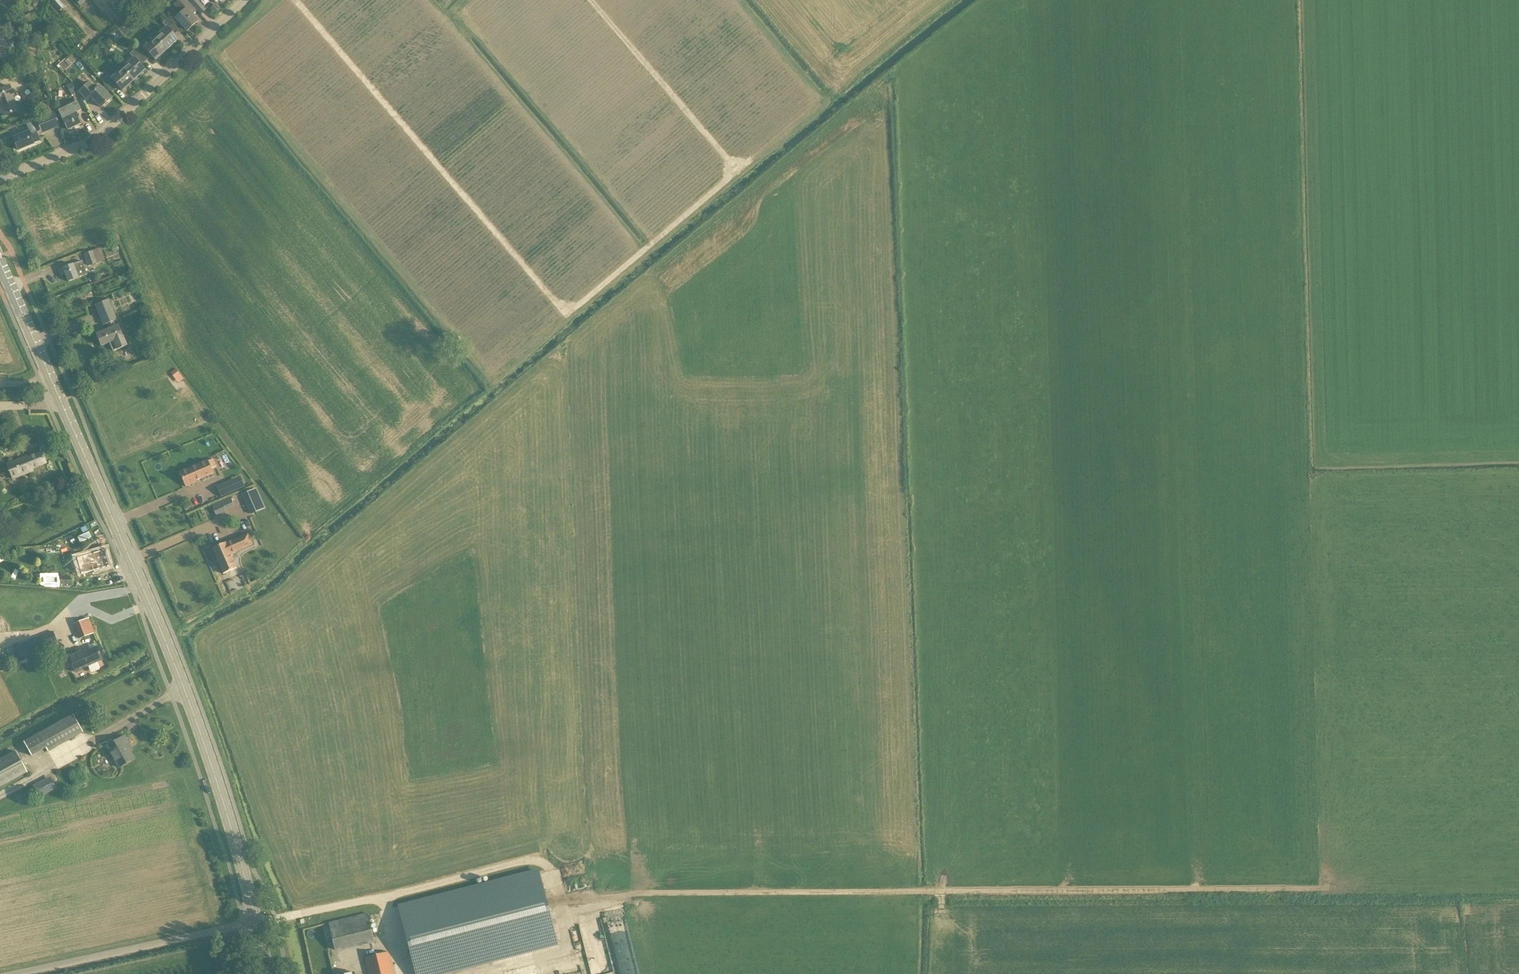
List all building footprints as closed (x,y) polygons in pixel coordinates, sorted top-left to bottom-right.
[(52,2),(59,11),(65,7),(59,0),(55,0),(52,2)] [(176,18),(187,31),(199,20),(189,10),(193,6),(187,0),(178,0),(174,4),(182,12),(176,18)] [(189,2),(202,15),(208,10),(199,0),(192,0),(189,2)] [(216,4),(210,9),(215,14),(221,9),(216,4)] [(30,13),(24,16),(29,24),(35,20),(31,15),(30,13)] [(156,37),(167,50),(179,40),(175,35),(180,31),(169,19),(163,24),(167,28),(156,37)] [(131,27),(130,26),(126,22),(119,28),(126,36),(130,33),(127,30),(131,27)] [(152,33),(136,49),(147,61),(152,56),(156,60),(167,50),(156,37),(152,33)] [(11,48),(13,36),(12,36),(0,34),(0,46),(11,48)] [(101,44),(105,49),(108,52),(113,48),(105,40),(101,44)] [(99,45),(94,49),(98,53),(103,49),(99,45)] [(134,57),(123,68),(134,80),(145,70),(141,66),(147,61),(136,49),(130,54),(134,57)] [(123,90),(134,80),(123,68),(111,78),(108,74),(103,79),(114,91),(119,86),(123,90)] [(88,99),(91,96),(102,107),(111,98),(100,86),(96,89),(89,82),(80,91),(88,99)] [(72,83),(67,86),(72,95),(77,92),(72,83)] [(4,115),(18,110),(12,94),(9,85),(0,89),(0,105),(4,115)] [(59,110),(68,129),(82,123),(76,112),(81,109),(76,99),(67,104),(68,106),(59,110)] [(55,112),(36,120),(43,134),(61,127),(55,112)] [(18,150),(34,143),(40,141),(37,132),(33,122),(23,126),(25,132),(13,137),(18,150)] [(70,285),(72,289),(80,286),(78,282),(96,275),(91,261),(89,262),(86,253),(76,257),(79,266),(75,267),(74,265),(66,268),(67,270),(64,271),(67,278),(62,280),(65,286),(70,285)] [(106,324),(108,330),(96,335),(101,346),(109,343),(113,351),(127,346),(108,300),(96,305),(104,325),(106,324)] [(178,367),(172,372),(180,382),(186,378),(178,367)] [(33,471),(32,468),(46,463),(42,452),(28,458),(27,456),(7,464),(13,479),(33,471)] [(208,460),(180,472),(186,487),(197,482),(196,480),(213,473),(211,468),(216,466),(213,459),(208,461),(208,460)] [(233,480),(217,487),(221,496),(237,489),(233,480)] [(256,489),(243,494),(251,514),(264,508),(256,489)] [(221,502),(212,505),(217,515),(225,511),(225,510),(221,502)] [(253,544),(248,533),(226,543),(226,542),(212,548),(223,574),(237,568),(231,554),(253,544)] [(74,575),(82,573),(109,565),(105,551),(70,561),(74,575)] [(71,590),(71,584),(71,576),(57,576),(57,580),(53,580),(53,588),(57,588),(57,589),(71,590)] [(88,618),(74,624),(80,639),(94,632),(88,618)] [(99,667),(97,662),(103,659),(97,647),(83,653),(81,648),(67,655),(75,672),(87,666),(90,671),(91,672),(98,669),(99,667)] [(31,757),(46,749),(48,752),(83,733),(73,715),(38,734),(23,742),(31,757)] [(134,759),(130,751),(132,750),(125,736),(107,746),(119,768),(134,759)] [(27,772),(15,751),(0,760),(0,787),(27,772)] [(35,786),(41,797),(57,789),(51,778),(35,786)] [(416,973),(438,973),(557,944),(538,871),(399,907),(416,973)] [(357,916),(364,943),(374,940),(367,913),(357,916)] [(388,951),(364,957),(369,973),(393,973),(388,951)]
